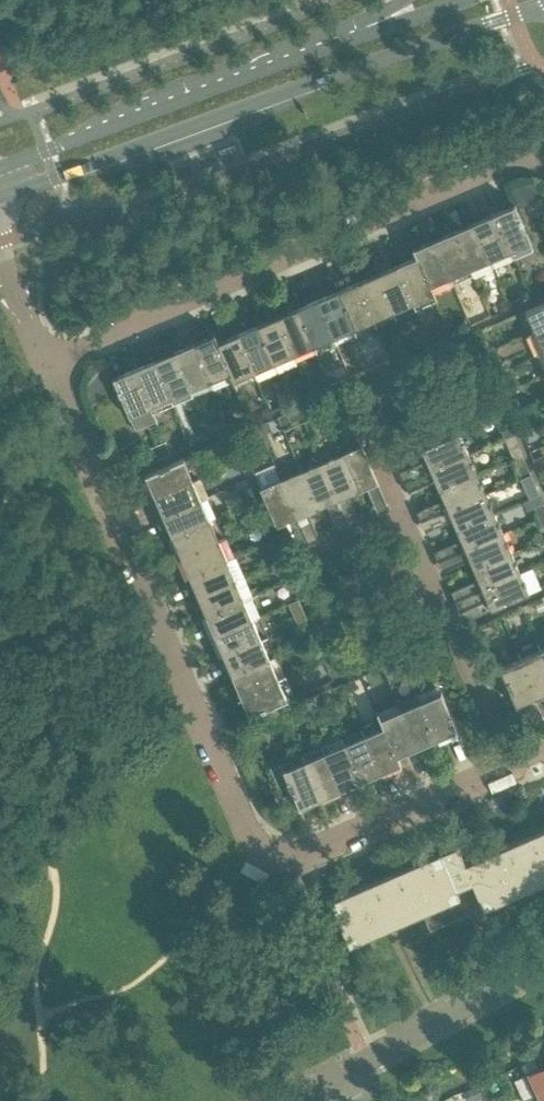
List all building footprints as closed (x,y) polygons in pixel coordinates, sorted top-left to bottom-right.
[(494,213),(511,252),(532,243),(515,204),(494,213)] [(491,261),(511,252),(494,213),(474,222),(491,261)] [(472,269),(491,261),(474,222),(455,230),(472,269)] [(452,278),(472,269),(455,230),(435,239),(452,278)] [(435,239),(414,247),(418,255),(431,287),(452,278),(435,239)] [(397,264),(414,304),(435,295),(431,287),(418,255),(416,256),(397,264)] [(394,312),(414,304),(397,264),(377,273),(394,312)] [(375,321),(394,312),(377,273),(358,281),(375,321)] [(355,330),(375,321),(358,281),(337,290),(355,330)] [(335,338),(355,330),(337,290),(318,298),(335,338)] [(315,347),(335,338),(318,298),(298,307),(315,347)] [(506,299),(496,303),(500,312),(510,308),(506,299)] [(543,327),(543,303),(526,311),(535,331),(543,327)] [(295,356),(315,347),(298,307),(277,316),(295,356)] [(275,364),(295,356),(277,316),(258,324),(275,364)] [(446,336),(440,322),(426,328),(431,342),(446,336)] [(255,373),(275,364),(258,324),(238,333),(255,373)] [(543,351),(543,327),(535,331),(543,351)] [(428,341),(423,330),(409,336),(414,347),(428,341)] [(219,341),(218,341),(232,373),(235,381),(255,373),(238,333),(219,341)] [(194,343),(211,382),(232,373),(218,341),(215,334),(194,343)] [(191,390),(211,382),(194,343),(174,351),(191,390)] [(495,348),(487,351),(492,363),(500,360),(495,348)] [(171,399),(191,390),(174,351),(154,360),(171,399)] [(151,408),(171,399),(154,360),(134,368),(151,408)] [(134,368),(114,377),(136,430),(157,421),(151,408),(134,368)] [(503,368),(496,371),(501,383),(509,380),(503,368)] [(294,393),(289,381),(284,384),(288,395),(294,393)] [(276,393),(282,407),(290,403),(285,390),(276,393)] [(332,404),(343,400),(339,391),(328,396),(332,404)] [(510,404),(514,413),(522,410),(518,400),(510,404)] [(298,409),(302,418),(312,413),(308,404),(298,409)] [(298,409),(278,417),(283,429),(290,426),(291,422),(302,418),(298,409)] [(224,419),(214,424),(218,432),(228,428),(228,427),(224,419)] [(258,426),(262,435),(272,430),(269,421),(258,426)] [(501,427),(505,439),(514,435),(509,424),(501,427)] [(252,439),(262,435),(258,426),(248,430),(252,439)] [(426,473),(469,454),(460,433),(422,450),(427,462),(422,463),(426,473)] [(514,435),(505,439),(514,458),(522,455),(518,445),(514,435)] [(342,454),(358,492),(368,488),(370,492),(381,488),(359,436),(358,437),(361,445),(342,454)] [(144,451),(150,464),(171,455),(166,442),(144,451)] [(347,496),(358,492),(342,454),(321,462),(340,505),(349,501),(347,496)] [(440,491),(478,474),(469,454),(426,473),(430,483),(435,481),(440,491)] [(522,455),(514,458),(523,478),(531,475),(526,463),(522,455)] [(154,496),(194,479),(184,458),(145,475),(154,496)] [(330,510),(340,505),(321,462),(302,471),(318,509),(328,505),(330,510)] [(307,514),(318,509),(302,471),(281,479),(300,523),(309,519),(307,514)] [(444,513),(487,494),(478,474),(440,491),(444,501),(439,503),(444,513)] [(531,475),(523,478),(527,488),(535,484),(531,475)] [(163,516),(202,499),(194,479),(154,496),(163,516)] [(290,527),(300,523),(281,479),(261,488),(258,479),(257,480),(277,526),(288,522),(290,527)] [(240,493),(244,503),(256,498),(251,486),(239,491),(240,493)] [(244,503),(240,493),(225,500),(229,510),(244,503)] [(457,530),(495,514),(487,494),(444,513),(448,522),(453,520),(457,530)] [(171,536),(211,519),(202,499),(163,516),(171,536)] [(543,516),(543,504),(543,503),(535,507),(540,518),(543,516)] [(461,552),(504,533),(495,514),(457,530),(461,540),(457,542),(461,552)] [(180,556),(219,539),(211,519),(171,536),(180,556)] [(474,570),(513,553),(504,533),(461,552),(465,562),(470,559),(474,570)] [(189,575),(228,559),(219,539),(180,556),(189,575)] [(478,592),(521,573),(513,553),(474,570),(479,580),(474,582),(478,592)] [(197,595),(236,579),(228,559),(189,575),(197,595)] [(284,566),(282,559),(271,564),(274,570),(284,566)] [(492,611),(530,594),(521,573),(478,592),(482,601),(487,599),(492,611)] [(206,615),(245,599),(236,579),(197,595),(206,615)] [(214,635),(254,619),(245,599),(206,615),(214,635)] [(307,619),(299,599),(289,604),(297,623),(307,619)] [(535,604),(538,612),(543,609),(543,604),(543,601),(535,604)] [(223,655),(262,639),(254,619),(214,635),(223,655)] [(231,675),(271,658),(262,639),(223,655),(231,675)] [(543,694),(543,656),(541,649),(521,658),(538,697),(543,694)] [(240,695),(279,678),(271,658),(231,675),(240,695)] [(517,706),(538,697),(521,658),(500,667),(517,706)] [(249,716),(280,703),(288,699),(279,678),(240,695),(249,716)] [(357,687),(354,680),(343,684),(347,692),(357,687)] [(437,740),(458,731),(441,692),(421,701),(437,740)] [(418,749),(437,740),(421,701),(401,709),(418,749)] [(282,720),(277,709),(254,719),(259,730),(282,720)] [(401,709),(381,718),(384,726),(398,757),(418,749),(401,709)] [(383,726),(364,734),(382,774),(401,765),(398,757),(384,726),(383,726)] [(361,783),(382,774),(364,734),(344,743),(361,783)] [(341,791),(361,783),(344,743),(324,751),(341,791)] [(318,793),(321,800),(338,793),(341,791),(324,751),(304,760),(318,793)] [(288,781),(300,809),(321,800),(318,793),(304,760),(301,752),(271,765),(269,765),(279,787),(280,786),(279,785),(288,781)] [(439,848),(441,852),(440,853),(442,859),(334,905),(332,900),(331,900),(350,945),(423,913),(431,931),(469,914),(457,888),(473,881),(485,908),(543,883),(543,836),(470,868),(452,828),(414,844),(420,856),(439,848)] [(526,1075),(526,1076),(529,1074),(542,1100),(543,1100),(543,1066),(526,1075)] [(479,1084),(465,1091),(469,1100),(487,1100),(479,1084)]
